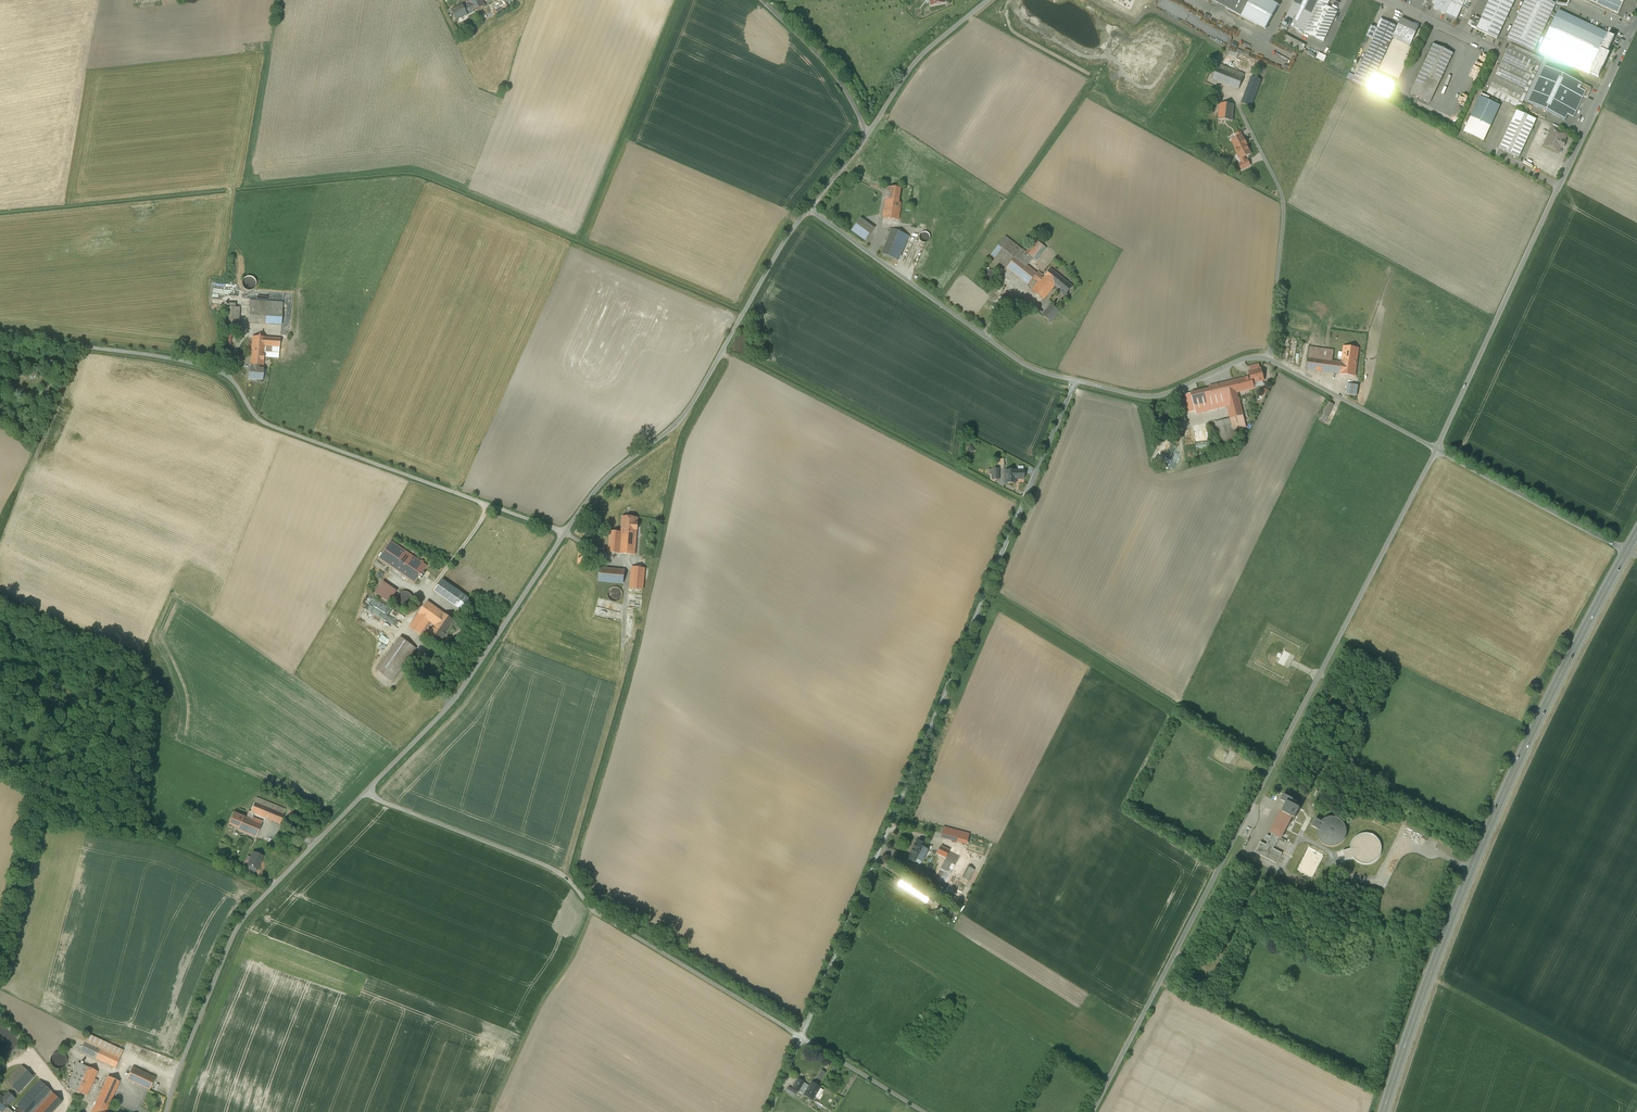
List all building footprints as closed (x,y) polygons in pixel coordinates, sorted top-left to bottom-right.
[(469,3),(471,7),(473,11),(484,6),(482,0),(468,0),(469,3)] [(1215,2),(1265,30),(1279,6),(1269,0),(1211,0),(1215,2)] [(1311,0),(1295,0),(1284,23),(1290,26),(1297,29),(1311,0)] [(1297,29),(1304,32),(1319,0),(1311,0),(1297,29)] [(1319,0),(1304,32),(1324,42),(1338,12),(1327,7),(1328,4),(1319,0)] [(1433,9),(1445,14),(1452,0),(1437,0),(1435,4),(1433,9)] [(1450,4),(1461,9),(1466,0),(1452,0),(1450,4)] [(1481,19),(1475,17),(1471,27),(1497,39),(1515,0),(1490,0),(1481,19)] [(1547,0),(1525,0),(1512,29),(1507,39),(1534,51),(1554,9),(1556,4),(1547,0)] [(1618,13),(1624,0),(1589,0),(1618,13)] [(463,5),(451,11),(456,20),(467,15),(465,10),(471,7),(469,3),(463,6),(463,5)] [(508,4),(496,10),(497,13),(510,7),(508,4)] [(1461,9),(1450,4),(1445,14),(1456,20),(1461,9)] [(1589,74),(1589,73),(1608,34),(1558,11),(1540,51),(1589,74)] [(1373,40),(1358,74),(1356,74),(1355,75),(1352,81),(1368,89),(1369,89),(1375,74),(1392,38),(1398,26),(1383,20),(1378,30),(1373,40)] [(1418,27),(1401,20),(1392,38),(1409,46),(1418,27)] [(1378,30),(1371,26),(1366,36),(1373,40),(1378,30)] [(1608,34),(1589,73),(1598,78),(1606,60),(1605,60),(1608,55),(1606,54),(1611,45),(1614,37),(1608,34)] [(1305,46),(1286,35),(1282,42),(1285,44),(1285,43),(1302,52),(1305,46)] [(1232,38),(1229,49),(1255,58),(1256,53),(1250,51),(1251,48),(1244,46),(1244,48),(1237,45),(1239,41),(1232,38)] [(1434,44),(1411,93),(1430,102),(1453,53),(1434,44)] [(1538,61),(1509,47),(1488,90),(1518,104),(1538,61)] [(1326,56),(1319,53),(1316,58),(1324,61),(1326,56)] [(1245,74),(1219,64),(1213,79),(1239,89),(1245,74)] [(1582,84),(1545,66),(1527,103),(1565,120),(1567,115),(1573,118),(1583,97),(1586,98),(1587,97),(1588,97),(1589,95),(1588,94),(1589,94),(1591,89),(1591,88),(1582,84)] [(1352,81),(1355,75),(1349,73),(1347,78),(1352,81)] [(1369,89),(1387,98),(1394,83),(1375,74),(1369,89)] [(1254,78),(1252,77),(1241,103),(1251,107),(1261,81),(1254,78)] [(1500,106),(1480,97),(1463,133),(1483,142),(1500,106)] [(1234,105),(1220,104),(1219,119),(1232,120),(1234,105)] [(1429,115),(1409,105),(1408,109),(1427,118),(1429,115)] [(1516,111),(1499,149),(1519,158),(1536,120),(1516,111)] [(1232,120),(1219,119),(1217,146),(1230,147),(1232,120)] [(1567,134),(1553,128),(1550,134),(1547,140),(1544,146),(1558,153),(1561,147),(1563,148),(1566,141),(1564,140),(1567,134)] [(899,189),(888,187),(886,196),(887,196),(886,201),(883,218),(898,220),(900,203),(897,203),(897,202),(896,202),(898,194),(898,195),(899,189)] [(866,229),(858,222),(851,231),(860,238),(866,229)] [(871,232),(866,229),(860,238),(865,241),(871,232)] [(905,235),(892,229),(882,254),(898,261),(908,236),(905,235)] [(926,232),(924,232),(923,232),(922,232),(922,233),(921,233),(920,234),(920,235),(919,235),(919,236),(919,237),(919,238),(919,239),(919,240),(920,241),(921,242),(922,243),(923,243),(925,243),(926,243),(927,243),(928,242),(929,241),(929,240),(930,239),(930,238),(930,237),(930,236),(929,235),(929,234),(928,233),(927,232),(926,232)] [(1022,249),(1006,237),(991,256),(1006,268),(1015,257),(1019,252),(1022,249)] [(1019,252),(1015,257),(1027,266),(1030,261),(1019,252)] [(1027,266),(1015,257),(1006,268),(1028,285),(1033,278),(1037,274),(1036,274),(1027,266)] [(1072,287),(1050,269),(1043,279),(1053,287),(1054,286),(1061,291),(1059,293),(1064,296),(1072,287)] [(989,270),(988,270),(986,271),(985,272),(984,273),(984,274),(983,275),(983,276),(983,277),(983,278),(984,279),(984,280),(985,281),(986,282),(987,282),(987,283),(988,283),(989,283),(990,283),(991,283),(993,282),(994,281),(995,281),(995,280),(996,279),(996,278),(996,277),(996,276),(996,275),(996,274),(995,273),(995,272),(994,271),(992,271),(991,270),(990,270),(989,270)] [(1039,276),(1037,274),(1033,278),(1035,280),(1038,282),(1042,278),(1039,276)] [(256,287),(257,284),(256,282),(254,279),(252,278),(249,277),(247,278),(244,279),(243,282),(242,285),(243,287),(244,290),(247,291),(250,292),(252,291),(255,290),(256,287)] [(1043,279),(1042,278),(1038,282),(1032,290),(1043,300),(1053,287),(1043,279)] [(1035,280),(1029,288),(1032,290),(1038,282),(1035,280)] [(282,303),(250,301),(248,323),(281,325),(282,303)] [(1059,312),(1050,305),(1042,315),(1051,322),(1059,312)] [(239,309),(225,308),(224,330),(238,331),(239,309)] [(265,338),(252,337),(251,354),(250,365),(252,365),(257,366),(262,366),(263,366),(264,358),(265,346),(265,338)] [(280,339),(265,338),(265,346),(264,358),(278,359),(279,347),(280,339)] [(1344,346),(1342,363),(1332,361),(1308,358),(1307,370),(1340,374),(1340,375),(1354,377),(1358,348),(1344,346)] [(1324,349),(1310,347),(1308,358),(1332,361),(1334,350),(1329,350),(1324,349)] [(252,369),(249,368),(248,379),(262,380),(263,374),(262,374),(263,370),(263,369),(257,369),(252,369)] [(1261,369),(1251,371),(1252,375),(1251,377),(1245,378),(1248,389),(1254,388),(1253,383),(1264,380),(1261,369)] [(1245,378),(1209,387),(1210,390),(1212,395),(1213,398),(1223,395),(1223,397),(1225,397),(1227,406),(1230,419),(1232,424),(1244,421),(1237,392),(1248,389),(1245,378)] [(1358,386),(1347,384),(1346,395),(1357,396),(1358,386)] [(1205,391),(1191,394),(1196,412),(1210,408),(1207,396),(1206,392),(1205,391)] [(1196,412),(1191,394),(1185,396),(1190,413),(1196,412)] [(1223,395),(1213,398),(1212,395),(1207,396),(1210,408),(1210,410),(1227,406),(1225,397),(1223,397),(1223,395)] [(1328,402),(1319,420),(1324,423),(1334,405),(1328,402)] [(1170,411),(1169,410),(1168,410),(1166,410),(1165,410),(1164,411),(1163,411),(1162,412),(1161,413),(1161,414),(1160,415),(1160,416),(1160,417),(1160,418),(1160,419),(1160,420),(1160,421),(1161,422),(1162,423),(1163,424),(1164,424),(1165,425),(1166,425),(1167,425),(1169,425),(1170,424),(1171,424),(1172,423),(1173,422),(1174,421),(1174,420),(1174,419),(1175,418),(1174,417),(1174,416),(1174,415),(1174,414),(1173,413),(1173,412),(1172,412),(1171,411),(1170,411)] [(1230,419),(1216,422),(1221,443),(1235,439),(1233,430),(1246,427),(1244,421),(1232,424),(1230,419)] [(973,445),(968,449),(971,454),(976,450),(973,445)] [(1015,471),(1005,471),(1005,483),(1015,483),(1015,479),(1018,479),(1023,478),(1023,479),(1024,479),(1023,471),(1015,471)] [(637,518),(622,517),(621,533),(621,535),(636,536),(636,530),(637,531),(637,523),(637,518)] [(636,536),(621,535),(621,533),(610,532),(608,553),(634,555),(634,556),(634,555),(636,536)] [(391,542),(380,558),(414,582),(426,566),(391,542)] [(645,569),(632,567),(629,589),(642,590),(645,569)] [(624,571),(599,568),(598,581),(623,584),(624,571)] [(418,580),(412,589),(419,594),(426,585),(418,580)] [(469,600),(442,580),(434,591),(462,611),(469,600)] [(383,582),(376,592),(389,601),(396,591),(383,582)] [(618,587),(615,586),(612,587),(609,589),(608,592),(608,595),(609,599),(611,601),(614,602),(617,602),(619,601),(621,598),(622,596),(622,592),(621,589),(618,587)] [(412,603),(413,600),(412,597),(410,594),(407,593),(404,592),(401,593),(398,595),(397,597),(396,600),(397,604),(399,606),(401,608),(405,609),(408,608),(410,606),(412,603)] [(402,621),(405,614),(371,598),(368,605),(402,621)] [(455,622),(427,602),(409,628),(420,635),(429,621),(435,625),(427,636),(439,644),(442,640),(444,638),(443,638),(455,622)] [(400,637),(377,671),(392,682),(416,648),(400,637)] [(1292,818),(1294,818),(1295,818),(1300,808),(1300,807),(1292,804),(1294,800),(1294,799),(1284,794),(1283,794),(1281,800),(1281,801),(1286,804),(1282,812),(1282,813),(1292,818)] [(286,810),(256,798),(251,812),(254,813),(280,824),(286,810)] [(252,820),(251,820),(254,813),(251,812),(250,812),(251,812),(249,811),(246,818),(234,813),(229,824),(239,828),(238,830),(256,837),(262,821),(253,817),(252,820)] [(1282,838),(1292,818),(1282,813),(1280,812),(1270,832),(1272,834),(1279,837),(1282,838)] [(1322,820),(1321,821),(1316,818),(1312,826),(1317,828),(1317,830),(1317,831),(1317,833),(1317,835),(1318,837),(1319,839),(1320,840),(1321,842),(1323,843),(1325,844),(1326,845),(1328,846),(1330,846),(1334,846),(1336,845),(1339,844),(1341,843),(1343,841),(1344,839),(1345,837),(1346,836),(1347,834),(1347,831),(1346,829),(1346,827),(1345,825),(1345,824),(1344,822),(1343,821),(1342,820),(1341,819),(1339,818),(1338,818),(1337,817),(1334,817),(1333,816),(1329,816),(1327,817),(1326,817),(1325,818),(1323,819),(1322,820)] [(943,828),(941,838),(966,845),(969,835),(943,828)] [(1268,842),(1266,845),(1273,849),(1279,837),(1272,834),(1271,837),(1269,836),(1267,841),(1268,842)] [(915,844),(911,853),(912,854),(909,860),(914,862),(916,858),(922,861),(928,850),(922,847),(923,844),(918,841),(917,845),(915,844)] [(1282,853),(1273,849),(1266,845),(1260,842),(1255,852),(1277,864),(1282,853)] [(949,851),(941,847),(937,854),(945,858),(939,870),(950,876),(960,857),(949,852),(949,851)] [(1322,855),(1308,848),(1297,871),(1311,877),(1322,855)] [(253,852),(248,865),(249,866),(247,869),(248,870),(254,872),(255,872),(256,869),(257,869),(259,865),(260,864),(261,862),(261,861),(262,856),(253,852)] [(895,852),(892,859),(899,863),(903,856),(895,852)] [(962,877),(968,880),(974,870),(968,867),(962,877)] [(931,897),(911,883),(906,890),(927,903),(931,897)] [(123,1050),(88,1034),(85,1041),(120,1058),(123,1050)] [(120,1058),(85,1041),(80,1051),(115,1067),(120,1058)] [(66,1064),(67,1060),(66,1057),(64,1054),(62,1053),(58,1052),(55,1053),(52,1055),(51,1057),(50,1061),(51,1064),(53,1067),(55,1068),(59,1069),(62,1068),(65,1066),(66,1064)] [(78,1062),(67,1087),(76,1091),(87,1067),(78,1062)] [(22,1066),(7,1082),(19,1093),(34,1077),(22,1066)] [(87,1067),(76,1091),(86,1096),(97,1071),(87,1067)] [(155,1077),(132,1067),(126,1079),(149,1089),(155,1077)] [(108,1076),(96,1100),(108,1106),(119,1082),(108,1076)] [(808,1085),(798,1079),(792,1088),(789,1086),(787,1091),(795,1096),(799,1090),(813,1099),(821,1086),(811,1080),(808,1085)] [(17,1106),(18,1107),(19,1107),(24,1111),(34,1111),(52,1093),(40,1081),(17,1106)] [(0,1096),(0,1110),(2,1111),(3,1111),(7,1107),(9,1105),(9,1104),(15,1098),(8,1092),(3,1098),(0,1096)] [(34,1111),(52,1111),(62,1102),(52,1093),(34,1111)] [(96,1100),(91,1111),(105,1111),(108,1106),(96,1100)]
